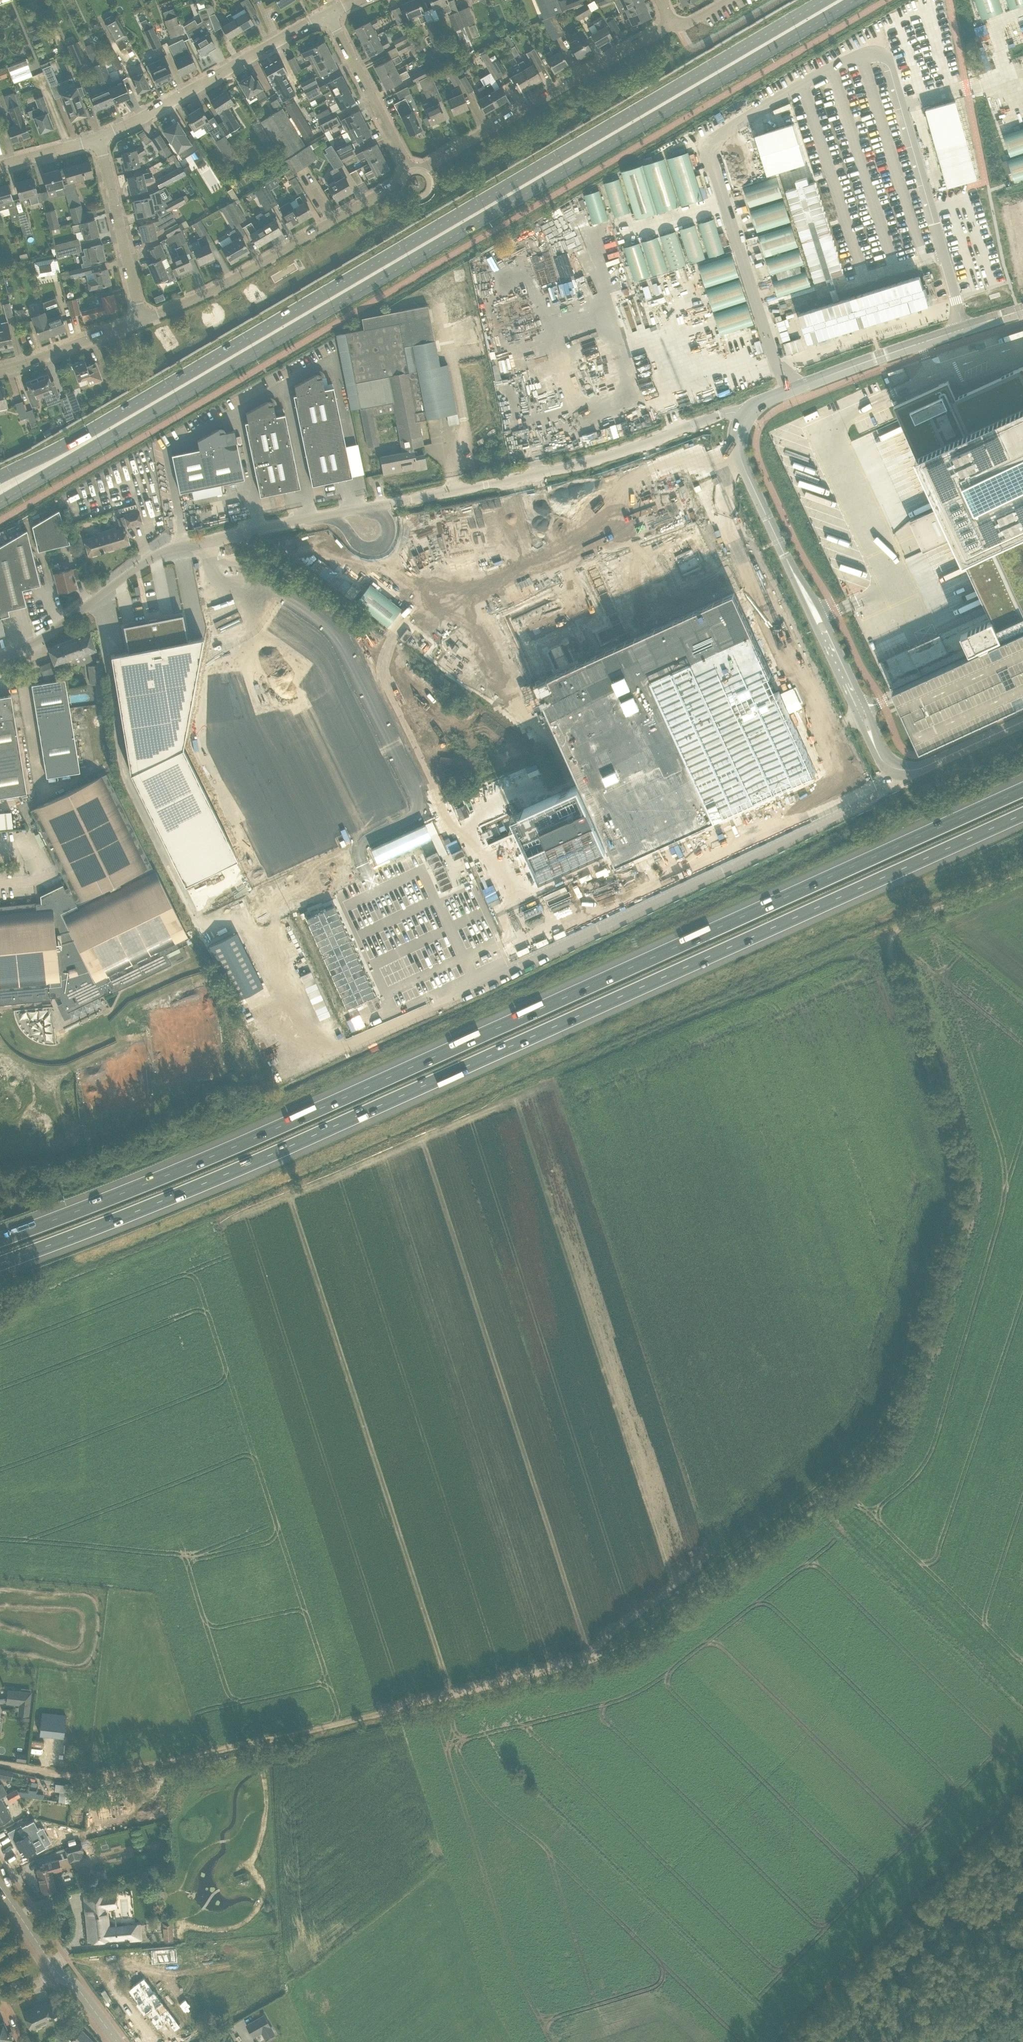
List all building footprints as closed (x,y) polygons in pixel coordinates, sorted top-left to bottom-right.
[(251,4),(249,0),(243,0),(240,2),(244,9),(231,16),(230,13),(230,14),(240,31),(253,23),(249,16),(256,12),(251,4)] [(426,21),(418,0),(412,0),(402,4),(409,20),(417,17),(420,23),(426,21)] [(431,3),(431,5),(432,7),(433,8),(435,8),(441,5),(445,13),(447,12),(455,31),(456,30),(459,39),(462,38),(464,43),(470,41),(464,26),(458,11),(452,13),(447,2),(447,0),(430,0),(431,3)] [(554,16),(562,13),(562,12),(557,0),(536,0),(543,20),(548,18),(554,16)] [(562,12),(576,7),(582,4),(581,0),(571,0),(566,2),(566,0),(557,0),(562,12)] [(642,3),(641,0),(613,0),(619,13),(624,11),(642,3)] [(999,0),(975,0),(982,19),(1003,12),(999,0)] [(1010,10),(1022,6),(1022,0),(1006,0),(1010,10)] [(585,3),(572,11),(578,21),(591,13),(590,11),(586,5),(585,3)] [(642,3),(624,11),(627,17),(624,18),(628,26),(649,16),(642,3)] [(468,7),(458,11),(464,26),(474,22),(468,7)] [(176,16),(174,17),(171,8),(162,12),(165,20),(164,21),(171,37),(183,32),(176,16)] [(210,19),(209,16),(206,8),(198,11),(202,21),(202,22),(210,19)] [(398,24),(404,21),(398,8),(392,11),(398,24)] [(214,28),(221,24),(215,14),(209,16),(210,19),(215,31),(214,28)] [(228,38),(240,31),(230,14),(226,16),(229,22),(221,27),(228,38)] [(114,17),(114,16),(111,15),(105,18),(104,21),(105,22),(104,23),(114,41),(122,37),(124,40),(128,37),(126,34),(116,16),(114,17)] [(559,37),(565,33),(554,16),(548,18),(559,37)] [(553,41),(559,37),(548,18),(543,20),(540,21),(553,41)] [(373,28),(379,25),(375,19),(355,29),(362,42),(376,35),(373,28)] [(592,33),(591,34),(593,37),(598,46),(612,38),(607,29),(600,19),(593,23),(597,30),(592,33)] [(614,35),(620,31),(612,19),(606,22),(614,35)] [(194,20),(183,26),(186,32),(189,39),(191,37),(201,55),(203,54),(203,55),(205,55),(208,53),(209,52),(208,50),(214,47),(215,46),(207,34),(206,31),(202,22),(202,21),(197,24),(194,20)] [(434,22),(433,22),(433,21),(425,24),(434,46),(442,43),(434,22)] [(474,39),(480,36),(475,25),(469,27),(474,39)] [(153,49),(161,45),(152,27),(144,31),(153,49)] [(577,58),(590,50),(579,30),(572,34),(574,37),(567,40),(577,58)] [(395,48),(408,41),(405,34),(392,41),(395,48)] [(386,39),(380,43),(376,35),(362,42),(369,55),(389,45),(386,39)] [(181,75),(196,67),(182,38),(168,45),(175,60),(174,60),(181,75)] [(399,55),(412,49),(408,41),(395,48),(399,55)] [(75,66),(86,62),(77,42),(67,46),(75,66)] [(311,65),(330,55),(323,42),(302,53),(305,60),(308,60),(311,65)] [(91,44),(85,47),(91,60),(97,58),(91,44)] [(540,48),(535,51),(544,66),(549,64),(554,72),(567,64),(562,55),(555,44),(548,48),(550,51),(544,55),(540,48)] [(514,46),(509,49),(513,57),(519,54),(514,46)] [(537,72),(545,67),(534,48),(526,53),(531,61),(525,65),(523,61),(517,64),(518,66),(530,86),(541,79),(537,72)] [(508,61),(513,57),(509,49),(503,53),(508,61)] [(500,77),(492,63),(486,52),(479,56),(494,81),(500,77)] [(317,77),(336,67),(330,55),(311,65),(317,77)] [(115,71),(122,68),(116,56),(109,59),(115,71)] [(394,65),(402,61),(399,56),(390,60),(390,59),(375,67),(380,78),(396,69),(394,65)] [(166,63),(165,64),(163,57),(158,60),(146,66),(149,72),(151,71),(157,85),(173,78),(173,77),(166,63)] [(295,74),(301,71),(294,57),(288,60),(295,74)] [(279,58),(263,67),(280,101),(293,94),(283,74),(286,73),(279,58)] [(500,77),(506,74),(498,60),(492,63),(500,77)] [(97,77),(108,72),(103,62),(93,66),(97,77)] [(50,87),(58,84),(50,65),(42,69),(50,87)] [(516,73),(510,77),(514,84),(519,92),(530,86),(518,66),(514,69),(516,73)] [(137,93),(149,88),(140,67),(133,70),(136,76),(131,78),(137,93)] [(406,71),(399,75),(396,69),(380,78),(386,88),(409,77),(406,71)] [(423,78),(428,76),(425,69),(410,76),(413,83),(423,78)] [(459,79),(454,71),(447,75),(454,87),(461,83),(459,79)] [(104,81),(110,78),(108,72),(97,77),(103,90),(90,97),(96,111),(114,103),(104,81)] [(257,80),(254,82),(250,75),(239,82),(251,102),(257,99),(259,103),(267,98),(257,80)] [(431,107),(424,110),(431,124),(445,118),(437,100),(441,98),(431,75),(428,76),(423,78),(427,89),(423,90),(427,99),(428,99),(431,107)] [(326,84),(319,88),(323,95),(324,94),(330,91),(333,96),(347,89),(341,76),(332,80),(326,83),(326,84)] [(468,94),(473,90),(465,76),(459,79),(461,83),(468,94)] [(109,78),(104,81),(114,103),(115,103),(130,97),(126,88),(123,82),(121,77),(112,81),(110,78),(109,78)] [(302,89),(300,84),(296,77),(289,80),(295,93),(302,89)] [(303,90),(315,84),(317,83),(313,77),(300,84),(302,89),(303,90)] [(58,84),(57,84),(61,96),(70,120),(71,121),(72,121),(71,121),(76,119),(78,119),(80,119),(81,117),(86,115),(87,115),(87,114),(86,114),(80,96),(84,95),(81,87),(77,89),(77,88),(77,87),(75,88),(76,88),(75,88),(71,79),(58,84)] [(500,86),(494,90),(490,82),(484,85),(496,106),(507,99),(500,86)] [(308,100),(320,94),(315,84),(303,90),(308,100)] [(484,113),(496,106),(484,85),(477,89),(482,97),(477,100),(484,113)] [(413,112),(418,109),(407,87),(396,92),(399,98),(404,96),(405,98),(394,104),(401,117),(402,117),(409,134),(420,129),(413,112)] [(461,94),(458,87),(451,90),(454,97),(447,100),(454,114),(467,108),(461,94)] [(329,106),(328,106),(329,106),(332,112),(335,111),(342,107),(345,106),(354,101),(347,89),(333,96),(336,102),(330,105),(329,106)] [(227,108),(234,103),(226,90),(210,100),(223,121),(217,125),(225,135),(225,136),(240,126),(227,108)] [(14,93),(5,97),(9,109),(8,109),(15,126),(7,129),(9,133),(12,143),(30,136),(26,127),(18,105),(14,93)] [(47,113),(49,112),(43,96),(34,99),(37,106),(27,110),(31,119),(34,118),(39,133),(53,128),(47,113)] [(294,101),(285,107),(304,138),(313,133),(319,130),(315,123),(309,126),(294,101)] [(980,179),(957,101),(925,111),(948,188),(980,179)] [(200,107),(186,116),(194,128),(192,129),(194,132),(200,128),(202,129),(203,128),(206,132),(206,133),(209,132),(215,142),(225,135),(217,125),(213,117),(208,120),(200,107)] [(282,108),(261,121),(287,165),(281,169),(284,174),(290,170),(293,173),(317,158),(309,144),(306,146),(282,108)] [(327,109),(316,116),(320,124),(333,118),(327,109)] [(350,115),(340,120),(343,124),(342,124),(343,124),(346,131),(346,132),(347,132),(364,123),(358,111),(359,111),(358,110),(350,115)] [(333,118),(320,124),(324,132),(341,124),(336,116),(333,118)] [(164,130),(163,130),(171,143),(172,143),(179,153),(191,145),(194,151),(199,158),(205,155),(195,139),(191,132),(185,136),(184,135),(185,134),(177,121),(169,126),(168,125),(163,128),(164,130)] [(346,132),(341,134),(346,143),(351,141),(352,143),(356,142),(362,138),(370,134),(370,133),(372,132),(370,128),(368,129),(364,123),(347,132),(346,132)] [(806,163),(794,124),(755,136),(768,175),(806,163)] [(1022,152),(1022,128),(1002,135),(1009,157),(1022,152)] [(159,135),(151,140),(158,152),(167,147),(159,135)] [(225,135),(215,142),(227,161),(237,155),(225,136),(225,135)] [(329,141),(328,141),(331,145),(334,150),(337,149),(332,139),(329,141)] [(351,151),(355,149),(351,141),(346,143),(337,149),(334,150),(339,157),(351,151)] [(368,163),(382,156),(376,144),(362,151),(356,155),(359,161),(365,157),(368,163)] [(327,152),(324,154),(334,169),(337,167),(338,168),(343,164),(343,163),(341,161),(339,157),(334,150),(331,145),(325,149),(327,152)] [(139,159),(146,154),(141,147),(135,150),(122,153),(126,168),(140,165),(139,159)] [(343,163),(354,157),(351,151),(339,157),(341,161),(343,163)] [(702,200),(688,152),(666,159),(681,206),(702,200)] [(1022,178),(1022,155),(1006,161),(1013,182),(1022,178)] [(368,179),(388,169),(382,156),(368,163),(371,170),(365,173),(368,179)] [(679,206),(664,158),(642,165),(657,213),(679,206)] [(89,161),(63,168),(66,177),(68,184),(70,190),(70,189),(74,201),(74,202),(79,200),(74,182),(84,179),(93,176),(89,161)] [(636,220),(657,213),(642,165),(621,172),(636,220)] [(160,190),(186,175),(183,169),(181,166),(155,181),(160,190)] [(188,166),(183,169),(186,175),(191,172),(188,166)] [(335,182),(328,186),(337,199),(351,191),(346,182),(338,168),(337,167),(334,169),(329,172),(330,173),(335,182)] [(48,191),(43,192),(45,200),(65,194),(64,188),(63,185),(61,179),(59,169),(43,173),(48,191)] [(356,169),(349,173),(357,184),(362,181),(356,169)] [(303,190),(293,173),(290,170),(284,174),(297,194),(303,190)] [(146,183),(153,182),(151,172),(128,178),(132,192),(147,189),(146,183)] [(41,192),(37,193),(32,177),(31,177),(32,178),(17,182),(16,182),(21,201),(29,199),(31,205),(39,203),(39,202),(43,201),(41,192)] [(777,177),(743,187),(750,208),(783,198),(777,177)] [(844,273),(815,181),(809,183),(807,177),(795,181),(797,187),(786,191),(815,282),(844,273)] [(630,213),(619,179),(603,184),(614,218),(630,213)] [(271,207),(278,204),(265,183),(259,187),(271,207)] [(0,186),(0,210),(8,208),(12,221),(19,219),(13,199),(12,200),(8,184),(0,186)] [(70,189),(70,190),(68,184),(63,185),(64,188),(65,194),(67,203),(74,201),(70,189)] [(271,208),(271,207),(259,187),(260,188),(254,192),(261,203),(266,200),(271,208)] [(162,203),(159,190),(152,193),(149,194),(150,197),(134,201),(134,202),(131,202),(133,209),(135,209),(137,217),(154,213),(153,210),(160,209),(159,204),(163,203),(163,202),(162,203)] [(608,219),(599,191),(583,196),(592,224),(608,219)] [(295,198),(289,202),(300,221),(311,214),(305,203),(305,202),(301,195),(295,198)] [(170,211),(185,202),(185,201),(182,197),(182,196),(163,206),(167,213),(170,211)] [(233,201),(228,204),(235,217),(242,213),(237,204),(240,202),(238,198),(233,201)] [(74,201),(67,203),(73,223),(85,220),(79,200),(74,202),(74,201)] [(784,200),(751,210),(757,231),(790,221),(784,200)] [(289,227),(300,221),(289,202),(278,208),(289,227)] [(239,224),(239,223),(228,204),(220,209),(232,229),(239,224)] [(67,218),(58,220),(55,210),(45,213),(50,230),(73,223),(71,215),(70,215),(68,216),(67,218)] [(262,227),(269,239),(281,232),(269,211),(263,215),(261,213),(256,216),(262,227)] [(24,236),(31,234),(25,212),(18,214),(24,236)] [(149,223),(139,225),(143,241),(153,239),(157,238),(155,231),(158,230),(167,225),(168,222),(163,215),(159,217),(158,218),(158,221),(153,222),(149,223)] [(83,239),(98,235),(94,219),(72,225),(74,233),(81,231),(83,239)] [(698,224),(708,258),(724,253),(713,219),(698,224)] [(200,220),(192,225),(199,237),(200,236),(207,232),(200,220)] [(180,231),(185,228),(182,222),(178,225),(177,223),(164,230),(167,238),(173,235),(180,230),(180,231)] [(250,234),(257,246),(269,239),(262,227),(256,230),(251,222),(245,225),(250,234)] [(705,259),(694,225),(679,230),(689,264),(705,259)] [(792,225),(758,235),(765,256),(798,246),(792,225)] [(240,236),(239,236),(235,229),(228,233),(232,240),(221,246),(230,262),(238,258),(237,257),(248,250),(240,236)] [(185,243),(180,231),(180,230),(173,235),(177,246),(185,243)] [(200,246),(194,249),(200,263),(201,263),(202,266),(209,262),(208,260),(214,257),(208,243),(212,241),(207,232),(200,236),(201,238),(197,239),(197,240),(200,246)] [(686,265),(675,232),(659,237),(670,270),(686,265)] [(667,271),(657,237),(641,242),(651,276),(667,271)] [(61,250),(80,245),(78,239),(54,246),(55,251),(61,250)] [(178,255),(172,258),(174,263),(178,273),(180,272),(181,273),(185,271),(186,270),(191,267),(188,260),(193,258),(190,250),(187,244),(186,242),(185,243),(179,245),(180,246),(175,248),(178,255)] [(650,277),(639,243),(623,248),(634,281),(650,277)] [(104,259),(105,259),(103,251),(104,251),(103,245),(101,245),(101,244),(90,247),(83,248),(84,255),(81,256),(83,263),(81,263),(82,267),(93,264),(93,262),(104,259)] [(161,261),(167,258),(160,244),(149,249),(154,262),(148,265),(156,282),(168,277),(161,261)] [(80,245),(70,247),(72,253),(81,251),(80,245)] [(799,248),(766,259),(771,274),(776,272),(799,265),(804,264),(799,248)] [(705,288),(739,277),(732,255),(698,266),(705,288)] [(53,258),(35,261),(37,275),(56,272),(53,258)] [(107,268),(92,272),(90,266),(69,272),(71,278),(71,279),(86,275),(89,289),(111,283),(107,268)] [(778,279),(773,281),(778,296),(811,286),(806,270),(801,272),(778,279)] [(69,272),(60,274),(62,280),(71,278),(69,272)] [(929,305),(920,276),(798,314),(807,343),(929,305)] [(443,278),(444,290),(452,289),(451,277),(443,278)] [(713,312),(746,301),(739,280),(706,290),(713,312)] [(95,315),(117,310),(113,294),(98,298),(99,306),(82,310),(85,320),(95,317),(95,315)] [(76,298),(67,300),(68,306),(70,315),(79,312),(76,298)] [(6,318),(13,317),(9,303),(2,304),(6,318)] [(720,335),(753,325),(747,303),(713,314),(720,335)] [(447,365),(439,366),(428,305),(361,318),(363,329),(345,332),(345,333),(336,335),(351,410),(359,408),(392,402),(398,432),(401,449),(413,447),(423,445),(418,421),(457,413),(447,365)] [(59,306),(44,312),(47,318),(53,334),(65,329),(66,329),(62,320),(60,313),(61,313),(59,306)] [(23,309),(17,310),(20,321),(26,319),(23,309)] [(44,312),(31,317),(40,339),(40,338),(53,334),(47,318),(44,312)] [(787,330),(784,320),(776,323),(779,332),(787,330)] [(13,345),(8,321),(0,323),(0,348),(13,345)] [(790,339),(787,331),(779,333),(782,342),(790,339)] [(786,355),(804,349),(800,338),(783,343),(786,355)] [(96,362),(86,365),(84,359),(71,364),(78,381),(86,378),(89,385),(103,380),(96,362)] [(939,633),(947,650),(915,665),(907,648),(878,661),(890,688),(965,654),(1022,627),(1022,366),(955,397),(948,380),(896,404),(904,423),(918,454),(941,504),(955,536),(990,610),(939,633)] [(48,373),(37,378),(43,395),(47,405),(60,400),(60,399),(61,399),(59,396),(53,379),(50,380),(48,373)] [(320,374),(318,373),(317,373),(316,374),(294,386),(296,395),(293,395),(312,485),(352,477),(333,387),(324,389),(321,376),(320,374)] [(37,398),(43,395),(37,378),(26,382),(28,389),(25,390),(31,406),(39,403),(37,398)] [(65,412),(70,408),(66,397),(61,399),(60,399),(60,400),(65,412)] [(272,401),(270,401),(268,401),(267,401),(246,413),(247,422),(245,422),(260,496),(300,488),(285,414),(276,416),(273,403),(272,401)] [(27,417),(26,411),(23,402),(16,404),(21,419),(27,417)] [(377,436),(398,432),(392,402),(359,408),(367,447),(378,445),(377,436)] [(30,424),(36,422),(32,409),(26,411),(27,417),(30,424)] [(234,431),(225,433),(224,431),(224,430),(224,429),(223,428),(222,428),(221,428),(220,428),(219,428),(197,440),(199,449),(172,455),(179,492),(244,479),(234,431)] [(424,454),(414,456),(413,447),(401,449),(401,451),(380,456),(383,474),(416,467),(416,470),(426,468),(424,454)] [(666,493),(654,496),(659,513),(671,510),(666,493)] [(138,510),(136,504),(123,508),(118,509),(119,512),(124,511),(125,514),(123,514),(127,528),(143,524),(138,510)] [(38,551),(70,543),(59,510),(32,526),(38,551)] [(474,537),(465,538),(466,550),(508,544),(506,524),(473,528),(474,537)] [(105,551),(129,544),(124,528),(110,532),(109,529),(97,533),(98,535),(84,539),(89,556),(101,552),(101,553),(105,552),(105,551)] [(40,585),(27,530),(0,546),(0,635),(5,634),(1,617),(9,615),(8,610),(26,605),(22,589),(40,585)] [(683,532),(502,617),(532,682),(733,588),(722,565),(702,574),(683,532)] [(72,569),(59,572),(57,565),(51,567),(55,583),(56,583),(58,591),(76,587),(75,582),(76,582),(75,580),(72,569)] [(579,782),(511,814),(541,878),(609,846),(617,863),(818,769),(733,588),(532,682),(579,782)] [(126,652),(111,655),(130,773),(185,884),(237,859),(201,784),(183,747),(203,637),(187,640),(182,615),(160,619),(158,620),(157,618),(158,618),(148,620),(148,622),(146,622),(124,626),(128,646),(129,652),(126,652)] [(494,621),(443,645),(450,661),(501,637),(494,621)] [(916,750),(1022,700),(1022,627),(965,654),(890,688),(889,689),(892,696),(916,750)] [(55,666),(96,650),(89,632),(48,648),(53,662),(55,666)] [(315,693),(335,662),(322,653),(302,685),(315,693)] [(96,699),(107,698),(101,658),(96,659),(97,664),(87,666),(89,685),(94,684),(96,699)] [(53,662),(39,667),(45,682),(60,680),(55,666),(53,662)] [(36,716),(70,711),(64,679),(60,680),(45,682),(31,684),(36,716)] [(14,717),(11,695),(0,697),(0,719),(14,717)] [(46,777),(79,772),(70,711),(36,716),(46,777)] [(26,793),(14,717),(0,719),(0,797),(26,793)] [(153,870),(106,774),(30,811),(39,828),(68,887),(60,891),(60,892),(46,899),(46,902),(36,903),(0,906),(0,1005),(50,1000),(50,998),(60,997),(67,1012),(112,991),(113,993),(141,978),(171,964),(165,954),(187,943),(185,940),(188,939),(154,869),(153,870)] [(13,827),(11,810),(0,811),(0,828),(13,827)] [(277,875),(280,881),(300,872),(297,866),(277,875)] [(51,1687),(52,1665),(41,1665),(40,1687),(51,1687)] [(31,1692),(8,1690),(6,1703),(24,1705),(24,1712),(28,1712),(28,1715),(31,1692)] [(63,1736),(66,1715),(42,1712),(39,1734),(63,1736)] [(21,1720),(20,1732),(32,1733),(33,1722),(21,1720)] [(13,1771),(0,1769),(0,1777),(11,1779),(13,1771)] [(71,1803),(73,1785),(60,1784),(58,1801),(71,1803)] [(121,1786),(94,1791),(99,1818),(103,1818),(108,1817),(112,1816),(109,1802),(123,1800),(121,1786)] [(10,1802),(20,1797),(16,1789),(7,1793),(5,1795),(10,1802)] [(11,1817),(1,1797),(0,1797),(1,1798),(0,1799),(0,1823),(11,1817)] [(17,1829),(14,1831),(19,1839),(15,1841),(15,1842),(16,1843),(14,1844),(17,1849),(19,1848),(19,1849),(20,1851),(21,1851),(21,1852),(22,1853),(21,1853),(21,1854),(22,1853),(22,1854),(23,1856),(35,1849),(37,1852),(46,1847),(37,1831),(39,1830),(33,1821),(28,1824),(26,1825),(26,1824),(17,1829)] [(82,1851),(83,1851),(81,1843),(65,1848),(69,1861),(84,1857),(82,1851)] [(52,1872),(61,1869),(59,1859),(45,1863),(45,1864),(40,1866),(40,1868),(36,1870),(40,1883),(42,1893),(56,1889),(53,1879),(54,1878),(52,1872)] [(107,1910),(117,1909),(116,1892),(84,1895),(88,1941),(110,1939),(109,1938),(120,1937),(120,1938),(130,1937),(130,1940),(141,1939),(140,1924),(120,1926),(120,1928),(109,1929),(109,1930),(106,1930),(105,1919),(108,1919),(107,1910)] [(163,1941),(173,1941),(172,1922),(162,1923),(163,1941)] [(175,1945),(150,1947),(151,1961),(177,1958),(175,1945)] [(207,1969),(211,1962),(201,1957),(197,1964),(207,1969)] [(143,1977),(127,1989),(137,2002),(135,2003),(143,2014),(145,2013),(156,2028),(166,2021),(173,2030),(179,2026),(143,1977)] [(53,2017),(59,2015),(52,2001),(47,2003),(46,2002),(23,2012),(31,2029),(54,2019),(53,2017)] [(263,2014),(246,2024),(253,2036),(261,2031),(265,2037),(273,2032),(263,2014)] [(6,2028),(3,2021),(0,2023),(0,2041),(13,2041),(10,2036),(13,2034),(13,2033),(10,2026),(6,2028)] [(81,2030),(70,2041),(71,2041),(94,2041),(81,2030)]
